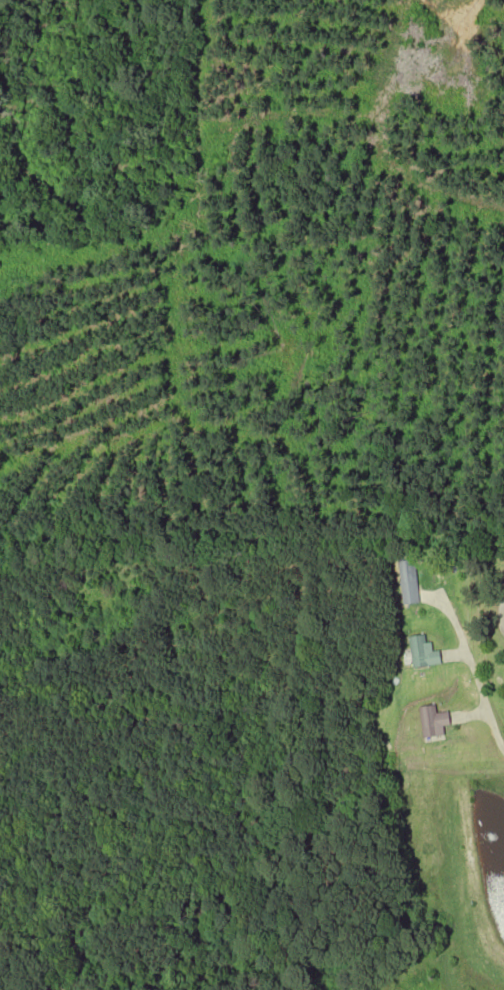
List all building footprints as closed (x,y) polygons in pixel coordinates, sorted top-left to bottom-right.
[(396,561),(400,605),(417,603),(413,559),(396,561)] [(441,665),(439,651),(431,652),(430,643),(425,643),(424,635),(407,637),(411,668),(441,665)] [(418,708),(422,740),(443,737),(442,726),(450,726),(448,712),(436,714),(435,706),(418,708)]
